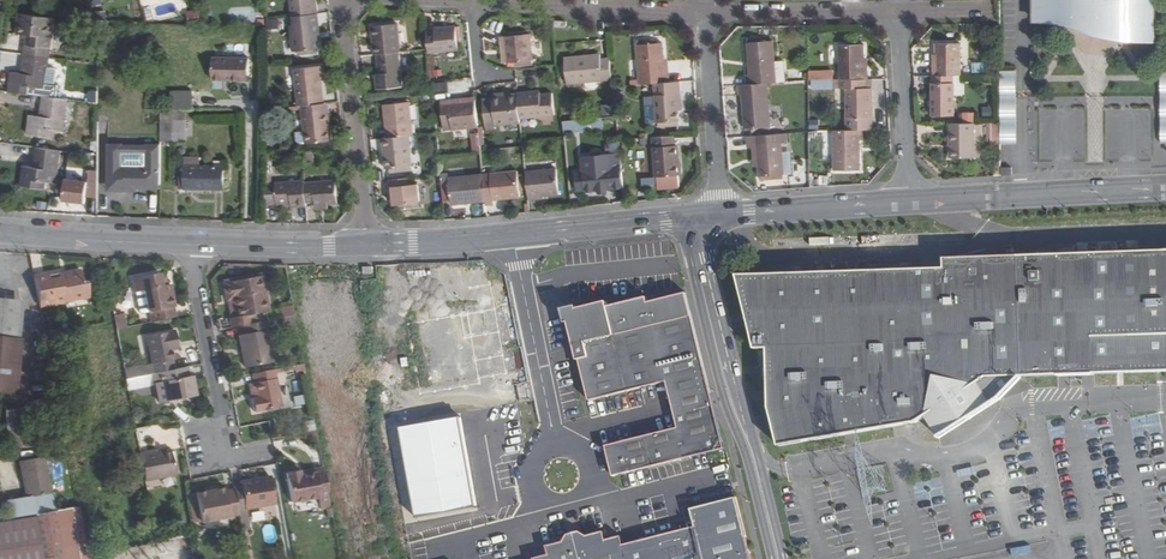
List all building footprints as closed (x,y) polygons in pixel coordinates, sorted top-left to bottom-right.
[(297,19),(299,19),(323,16),(321,0),(319,1),(319,0),(295,0),(297,19)] [(1035,21),(1066,21),(1071,12),(1076,7),(1086,1),(1092,0),(1035,0),(1035,21)] [(1066,21),(1129,43),(1128,23),(1125,17),(1122,12),(1116,5),(1105,0),(1103,0),(1092,0),(1086,1),(1076,7),(1071,12),(1066,21)] [(1105,0),(1116,5),(1122,12),(1125,17),(1128,23),(1129,43),(1158,42),(1158,0),(1103,0),(1105,0)] [(201,11),(189,14),(190,22),(203,21),(201,11)] [(15,32),(26,34),(24,52),(48,55),(51,27),(42,25),(43,17),(18,13),(15,32)] [(271,13),(261,13),(261,25),(271,25),(271,13)] [(295,28),(297,55),(302,54),(319,53),(323,52),(321,27),(323,27),(323,16),(299,19),(299,28),(295,28)] [(283,23),(272,23),(272,32),(283,32),(283,23)] [(401,26),(375,28),(377,57),(379,57),(401,55),(403,55),(401,26)] [(437,33),(429,34),(431,52),(431,57),(461,54),(458,28),(437,30),(437,33)] [(533,36),(507,39),(508,65),(516,64),(526,63),(534,63),(535,63),(533,36)] [(748,77),(744,78),(745,87),(766,85),(775,84),(773,64),(771,43),(745,45),(748,77)] [(939,67),(936,67),(936,77),(957,77),(962,77),(963,77),(964,44),(939,44),(939,67)] [(639,47),(633,47),(636,87),(652,86),(666,85),(665,76),(662,77),(661,62),(659,45),(651,46),(639,47)] [(866,46),(841,46),(841,81),(842,81),(869,81),(870,81),(870,71),(866,71),(866,46)] [(21,72),(10,71),(7,91),(33,94),(35,85),(44,86),(48,55),(24,52),(21,72)] [(217,55),(216,79),(226,80),(231,80),(252,80),(253,56),(217,55)] [(401,55),(379,57),(381,77),(381,83),(378,83),(378,92),(404,90),(401,55)] [(566,60),(569,86),(614,82),(612,61),(603,62),(603,57),(566,60)] [(782,63),(773,64),(775,84),(784,84),(782,63)] [(986,63),(965,64),(965,73),(987,72),(986,63)] [(323,69),(298,71),(301,109),(305,108),(327,106),(325,83),(323,69)] [(835,70),(810,71),(810,81),(836,80),(835,70)] [(1002,72),(1002,77),(1002,125),(1002,139),(1002,144),(1018,143),(1018,97),(1017,71),(1002,72)] [(935,118),(957,118),(957,97),(957,77),(936,77),(935,77),(935,118)] [(845,132),(874,131),(874,90),(869,90),(869,81),(842,81),(842,90),(848,90),(848,119),(845,119),(845,132)] [(652,86),(655,126),(657,126),(675,125),(677,124),(676,113),(675,96),(679,96),(678,84),(666,85),(652,86)] [(744,132),(770,129),(766,85),(745,87),(736,88),(737,98),(741,98),(744,132)] [(196,92),(173,92),(173,110),(176,110),(189,110),(196,110),(196,92)] [(50,127),(59,128),(63,98),(38,95),(36,116),(26,114),(23,133),(49,136),(50,127)] [(519,96),(519,97),(521,122),(556,119),(554,97),(542,98),(536,98),(536,95),(519,96)] [(484,102),(486,130),(522,127),(521,122),(519,97),(493,100),(494,102),(484,102)] [(477,103),(443,106),(445,129),(453,128),(453,132),(480,130),(477,103)] [(602,117),(616,115),(614,103),(600,105),(602,117)] [(411,104),(385,106),(388,140),(409,138),(413,137),(411,104)] [(308,146),(333,144),(332,132),(330,132),(328,106),(327,106),(305,108),(307,135),(308,146)] [(995,108),(984,109),(985,118),(995,118),(995,108)] [(189,110),(176,110),(175,121),(189,121),(189,110)] [(976,114),(966,114),(966,123),(976,122),(976,114)] [(86,116),(74,115),(73,123),(85,124),(86,116)] [(604,131),(603,118),(564,120),(565,132),(604,131)] [(163,121),(162,142),(175,142),(175,121),(163,121)] [(189,121),(175,121),(175,142),(189,142),(189,121)] [(952,160),(976,159),(976,125),(952,125),(952,160)] [(1002,125),(988,125),(989,139),(1002,139),(1002,125)] [(860,143),(864,143),(865,133),(834,133),(835,174),(861,174),(860,143)] [(307,135),(298,135),(298,144),(301,147),(308,147),(308,146),(307,135)] [(759,179),(782,176),(780,148),(787,147),(786,135),(747,139),(748,147),(750,147),(756,147),(758,170),(759,179)] [(390,171),(412,169),(409,138),(388,140),(383,140),(384,151),(386,151),(386,158),(385,158),(386,171),(390,171)] [(676,148),(672,148),(671,138),(651,140),(654,181),(674,179),(678,179),(676,148)] [(1150,159),(1150,146),(1103,145),(1103,158),(1150,159)] [(110,146),(110,190),(136,190),(136,187),(162,187),(163,147),(148,147),(125,147),(125,146),(110,146)] [(44,180),(52,181),(57,150),(32,147),(29,167),(20,166),(18,185),(42,188),(44,180)] [(316,153),(305,154),(305,165),(317,164),(316,153)] [(577,173),(578,191),(585,190),(586,192),(599,190),(608,190),(624,188),(620,153),(582,157),(584,172),(577,173)] [(203,157),(188,157),(188,167),(203,167),(203,157)] [(187,167),(187,189),(206,190),(206,186),(228,186),(227,168),(216,168),(203,167),(188,167),(187,167)] [(1014,167),(1003,168),(1004,175),(1014,175),(1014,167)] [(67,179),(64,201),(86,204),(87,197),(98,199),(99,171),(91,170),(89,182),(67,179)] [(557,170),(526,173),(529,202),(544,200),(543,198),(559,196),(557,170)] [(519,172),(484,175),(486,201),(486,204),(494,204),(494,200),(520,198),(519,172)] [(449,178),(452,204),(486,201),(484,175),(449,178)] [(297,176),(289,177),(289,185),(298,184),(297,176)] [(654,181),(654,188),(674,186),(674,179),(654,181)] [(393,190),(395,208),(397,208),(420,206),(418,187),(414,187),(413,180),(387,182),(388,190),(393,190)] [(307,186),(307,183),(298,184),(289,185),(278,186),(269,187),(270,207),(280,207),(294,206),(300,206),(300,210),(309,209),(309,205),(307,186)] [(339,184),(307,186),(309,205),(318,204),(318,208),(341,206),(339,184)] [(737,276),(755,349),(768,349),(769,410),(778,446),(916,422),(925,417),(938,437),(989,405),(976,383),(986,378),(1165,372),(1165,251),(944,258),(944,269),(737,276)] [(59,274),(35,278),(40,308),(90,298),(87,284),(83,284),(81,273),(66,276),(67,277),(60,279),(59,274)] [(149,313),(151,313),(153,323),(176,318),(174,308),(176,308),(172,286),(162,288),(160,274),(134,279),(136,293),(145,292),(149,313)] [(236,318),(231,319),(233,329),(244,327),(252,325),(251,316),(270,312),(262,277),(224,285),(227,301),(233,300),(236,318)] [(605,449),(613,479),(693,459),(725,452),(720,431),(704,365),(686,294),(647,304),(646,298),(607,308),(606,303),(572,311),(567,319),(588,403),(649,388),(666,384),(678,431),(605,449)] [(0,298),(0,391),(18,393),(25,300),(0,298)] [(283,318),(296,313),(292,303),(279,308),(283,318)] [(115,314),(118,328),(128,325),(124,312),(115,314)] [(246,370),(274,363),(265,322),(252,325),(244,327),(246,335),(239,336),(246,370)] [(175,332),(146,338),(154,375),(165,373),(174,371),(172,362),(174,361),(171,351),(170,346),(178,345),(175,332)] [(124,371),(126,381),(154,375),(152,366),(124,371)] [(192,377),(189,378),(188,369),(174,371),(165,373),(166,383),(156,385),(160,404),(170,402),(196,397),(192,377)] [(255,385),(253,385),(257,400),(252,401),(255,414),(283,408),(275,371),(253,376),(255,385)] [(154,375),(126,381),(128,390),(156,385),(166,383),(165,373),(154,375)] [(48,396),(30,399),(31,406),(49,403),(48,396)] [(5,408),(7,447),(35,445),(33,407),(5,408)] [(154,451),(140,454),(145,482),(176,476),(171,450),(154,454),(154,451)] [(19,460),(26,496),(51,492),(44,455),(19,460)] [(285,476),(290,505),(327,499),(322,472),(314,473),(314,476),(301,478),(300,473),(285,476)] [(234,488),(234,493),(238,516),(246,515),(246,512),(274,507),(270,479),(240,484),(241,487),(234,488)] [(195,495),(200,524),(238,517),(238,516),(234,493),(225,494),(224,490),(195,495)] [(5,500),(8,518),(14,517),(36,513),(54,510),(51,492),(26,496),(5,500)] [(737,496),(691,508),(696,526),(624,544),(622,535),(606,539),(604,530),(586,534),(562,540),(545,545),(547,554),(532,557),(533,558),(753,558),(737,496)] [(40,547),(42,558),(79,558),(71,507),(60,509),(54,510),(36,513),(40,547)] [(40,547),(36,513),(14,517),(8,518),(0,519),(0,558),(42,558),(40,547)]
